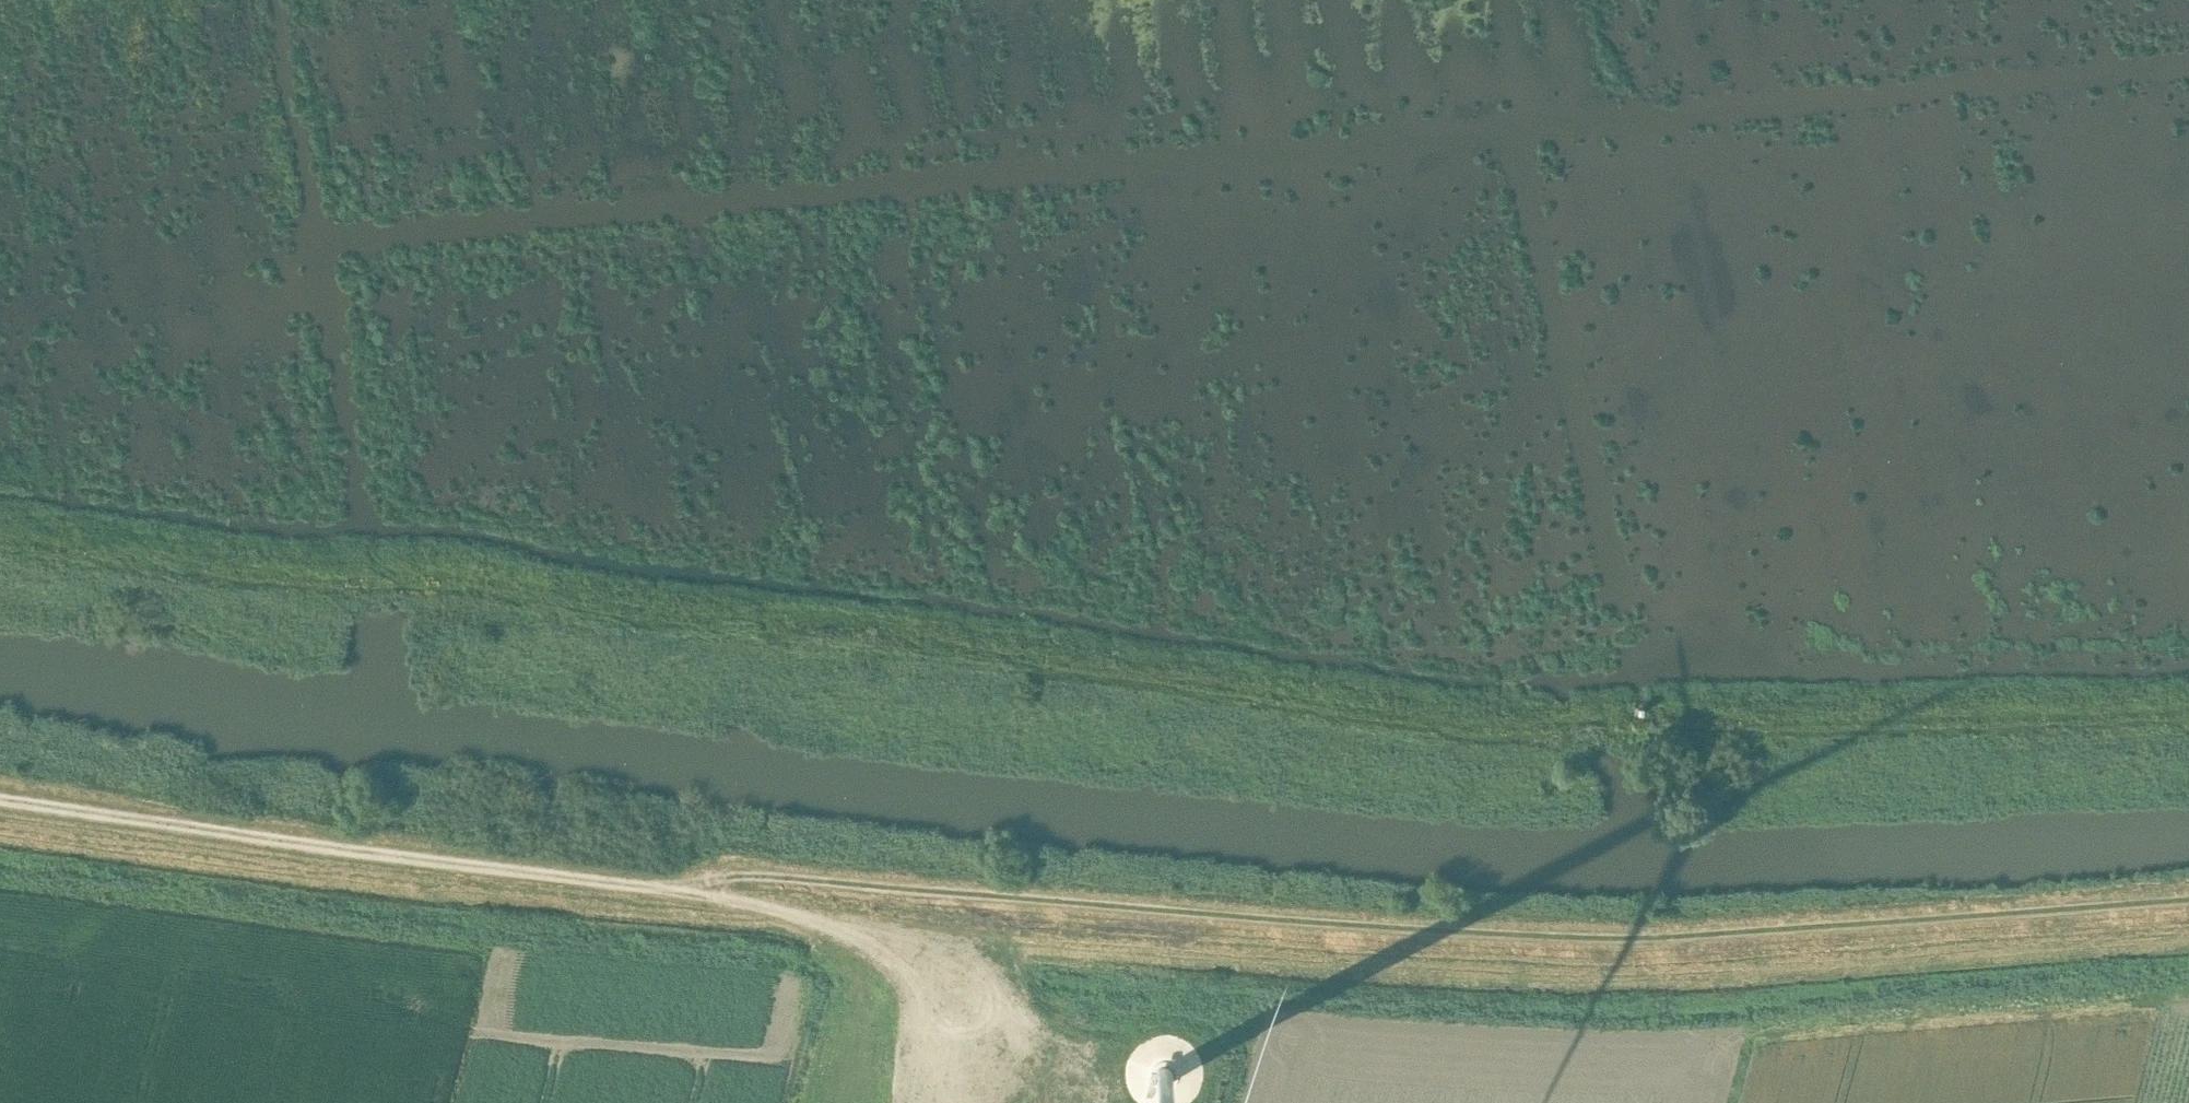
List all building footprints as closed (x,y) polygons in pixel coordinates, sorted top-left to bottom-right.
[(1120,1074),(1120,1078),(1121,1084),(1123,1092),(1127,1099),(1130,1102),(1197,1102),(1201,1099),(1205,1091),(1206,1087),(1207,1083),(1208,1074),(1207,1065),(1205,1058),(1203,1054),(1200,1050),(1195,1043),(1188,1038),(1185,1036),(1180,1034),(1172,1031),(1168,1031),(1163,1031),(1157,1031),(1154,1032),(1146,1034),(1140,1037),(1138,1039),(1132,1044),(1129,1048),(1126,1052),(1123,1059),(1120,1066),(1120,1074)]
